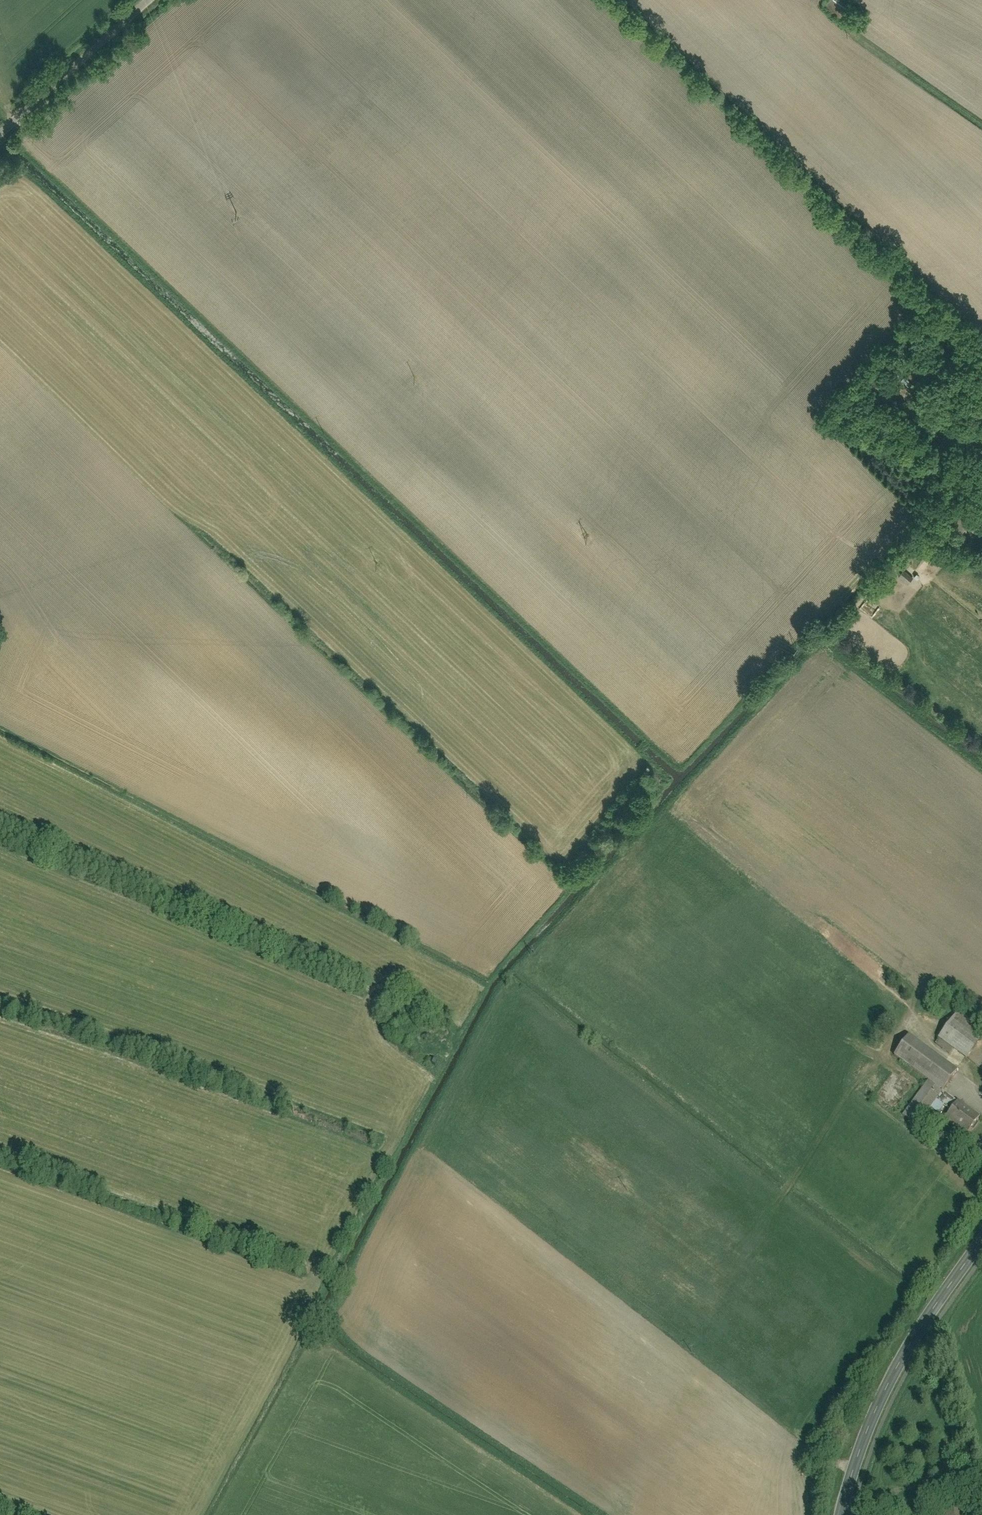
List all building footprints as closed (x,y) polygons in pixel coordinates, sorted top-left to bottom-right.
[(842,0),(825,0),(821,5),(838,18),(848,5),(842,0)] [(875,386),(878,375),(870,373),(867,384),(875,386)] [(900,575),(909,581),(912,575),(903,569),(900,575)] [(939,1037),(966,1056),(981,1033),(981,1026),(959,1010),(939,1037)] [(957,1069),(909,1035),(896,1054),(930,1079),(943,1088),(957,1069)] [(943,1088),(930,1079),(905,1113),(918,1122),(935,1098),(943,1088)] [(943,1088),(935,1098),(951,1109),(958,1099),(943,1088)] [(947,1114),(970,1130),(981,1115),(958,1099),(951,1109),(947,1114)]
